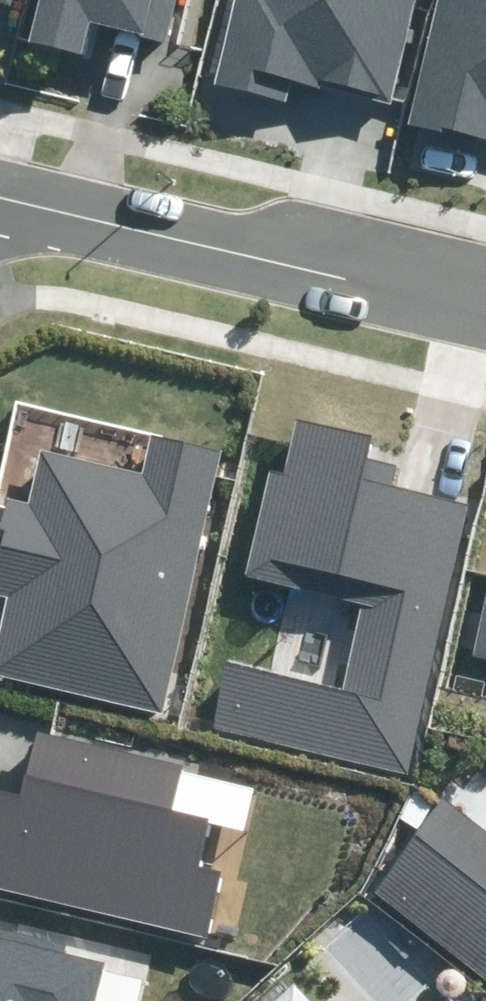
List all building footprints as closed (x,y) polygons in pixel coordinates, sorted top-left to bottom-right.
[(168,43),(178,0),(40,0),(30,41),(83,54),(90,25),(168,43)] [(390,99),(415,0),(235,0),(214,84),(287,102),(294,75),(390,99)] [(404,122),(485,143),(485,0),(435,0),(404,122)] [(213,730),(410,776),(474,507),(391,487),(396,464),(368,457),(373,434),(298,417),(285,474),(267,470),(243,574),(362,602),(342,687),(229,661),(213,730)] [(160,712),(219,449),(151,434),(142,472),(42,449),(30,500),(4,494),(0,512),(0,596),(7,598),(0,627),(0,676),(160,712)] [(471,655),(485,658),(485,592),(471,655)] [(208,937),(223,872),(202,867),(212,822),(174,813),(186,764),(36,730),(21,793),(0,788),(0,890),(208,937)] [(485,974),(485,829),(445,798),(375,892),(485,974)] [(105,962),(0,936),(0,1000),(96,1000),(105,962)] [(295,985),(278,1000),(309,1000),(295,985)]
